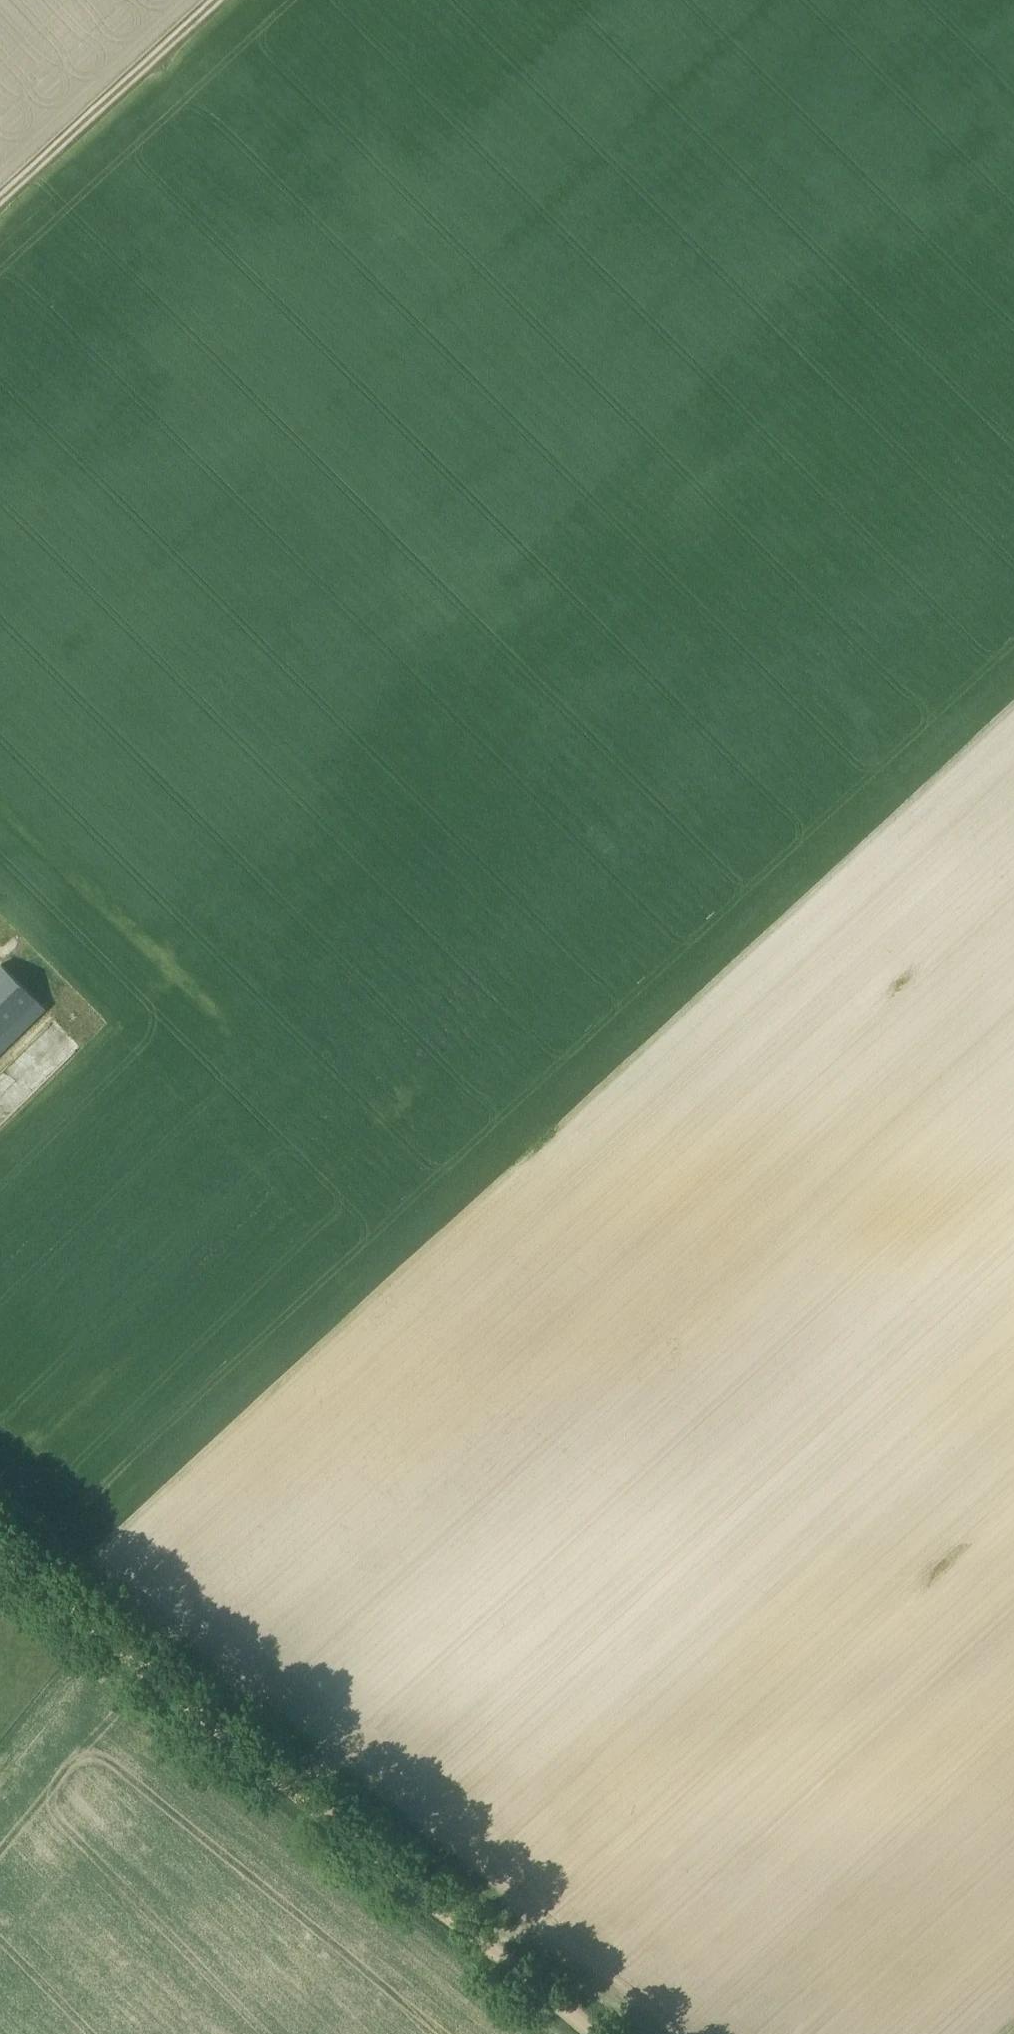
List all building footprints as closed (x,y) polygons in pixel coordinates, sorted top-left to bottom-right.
[(45,1008),(1,963),(0,964),(0,1052),(45,1008)]
